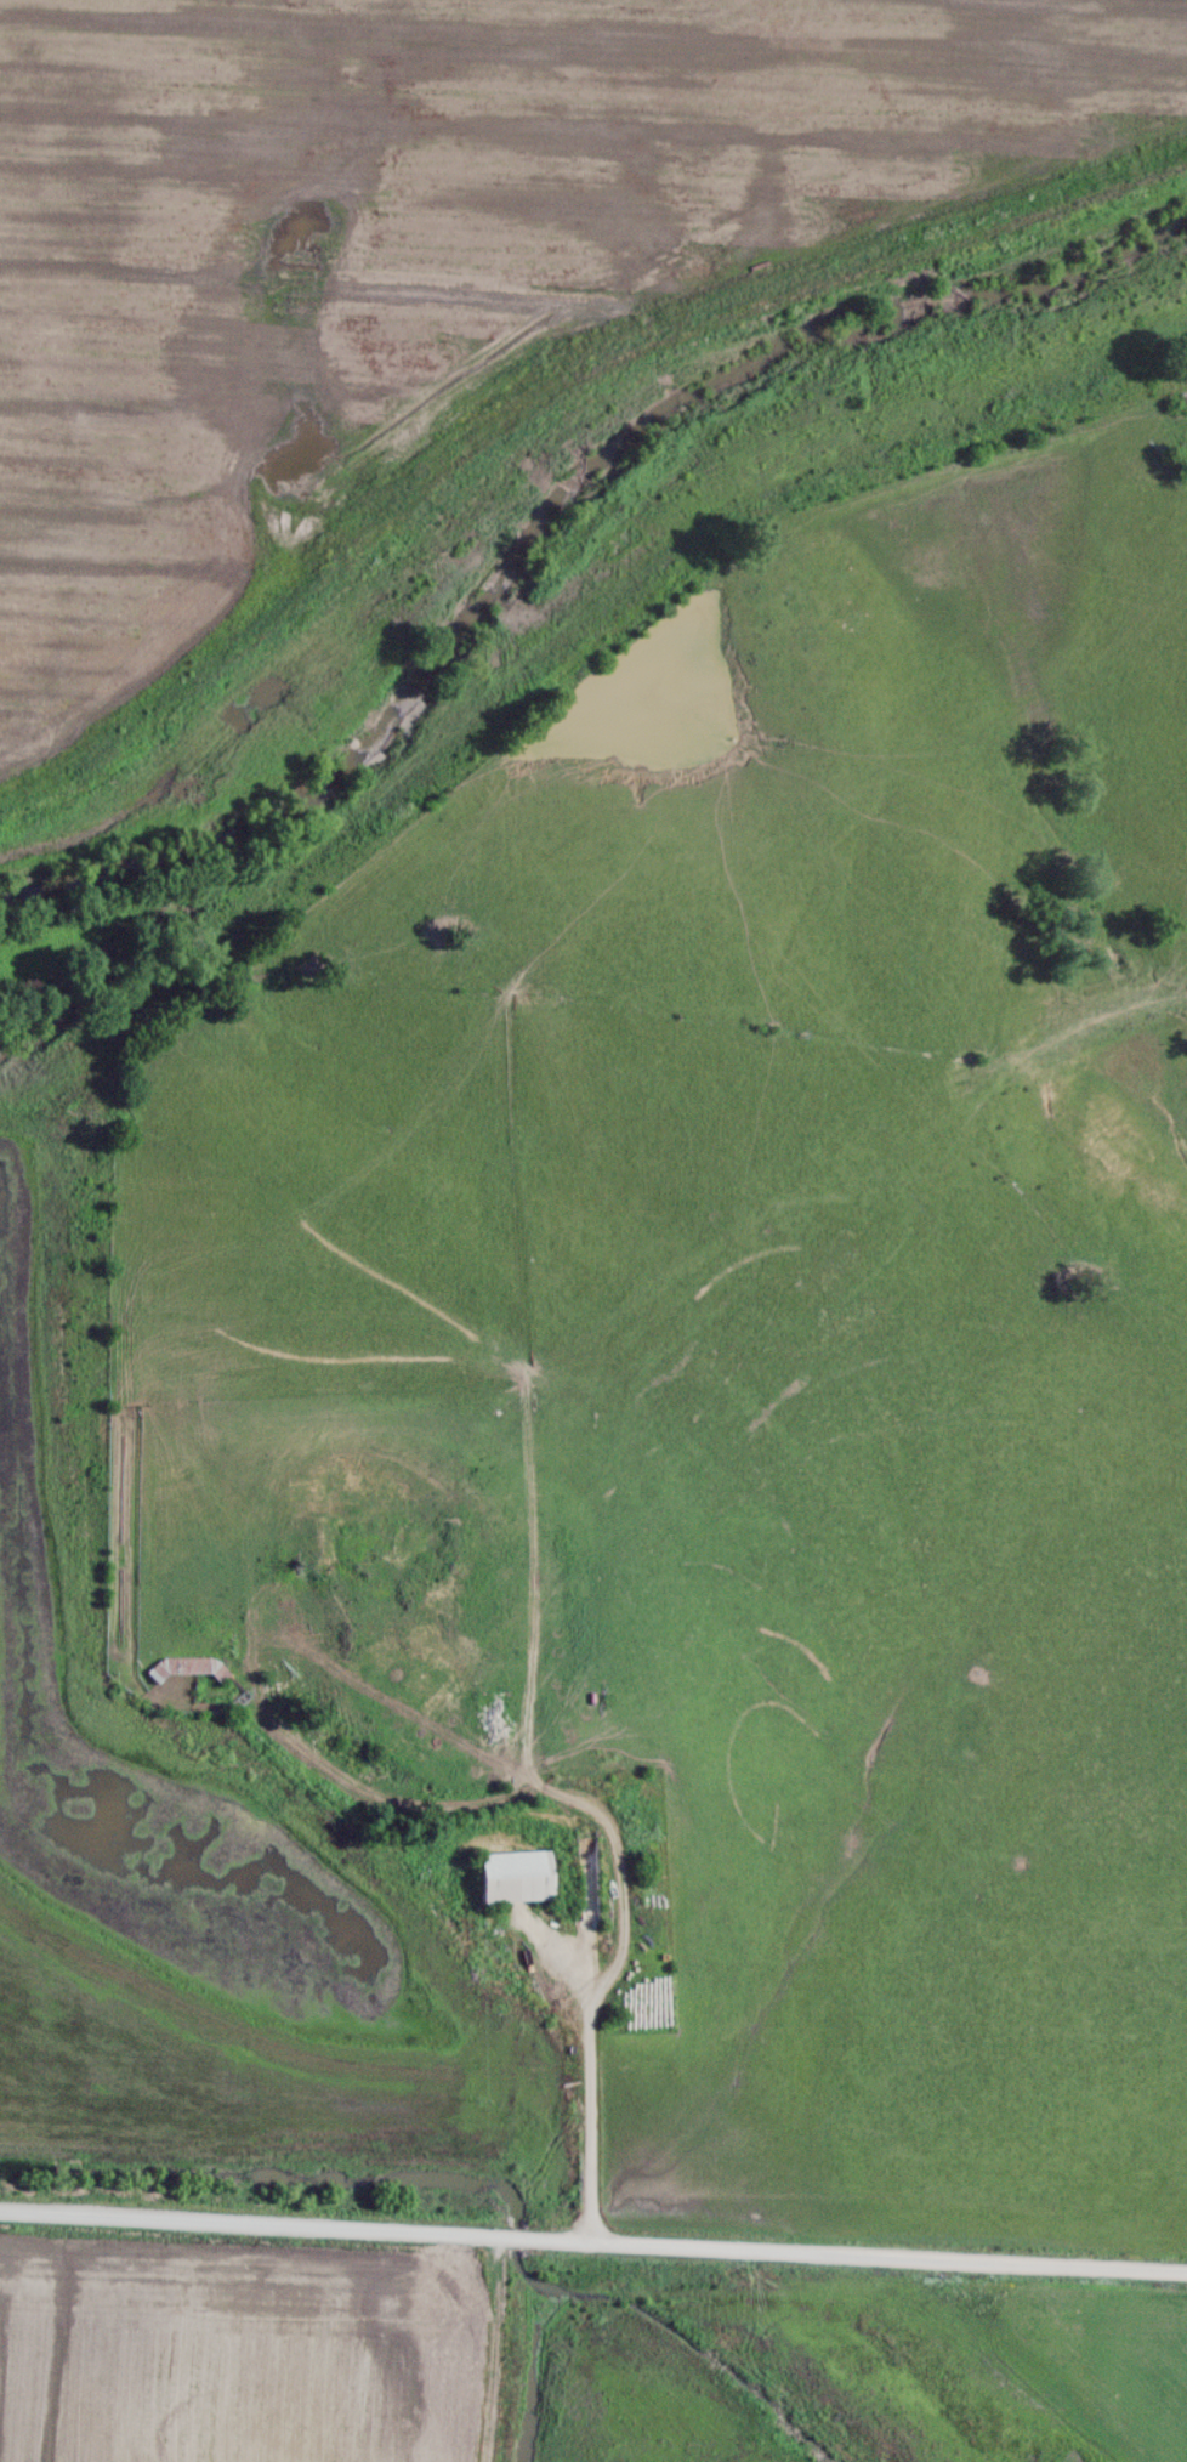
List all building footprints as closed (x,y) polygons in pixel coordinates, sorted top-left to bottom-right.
[(475,1903),(547,1901),(546,1851),(474,1853),(475,1903)]
